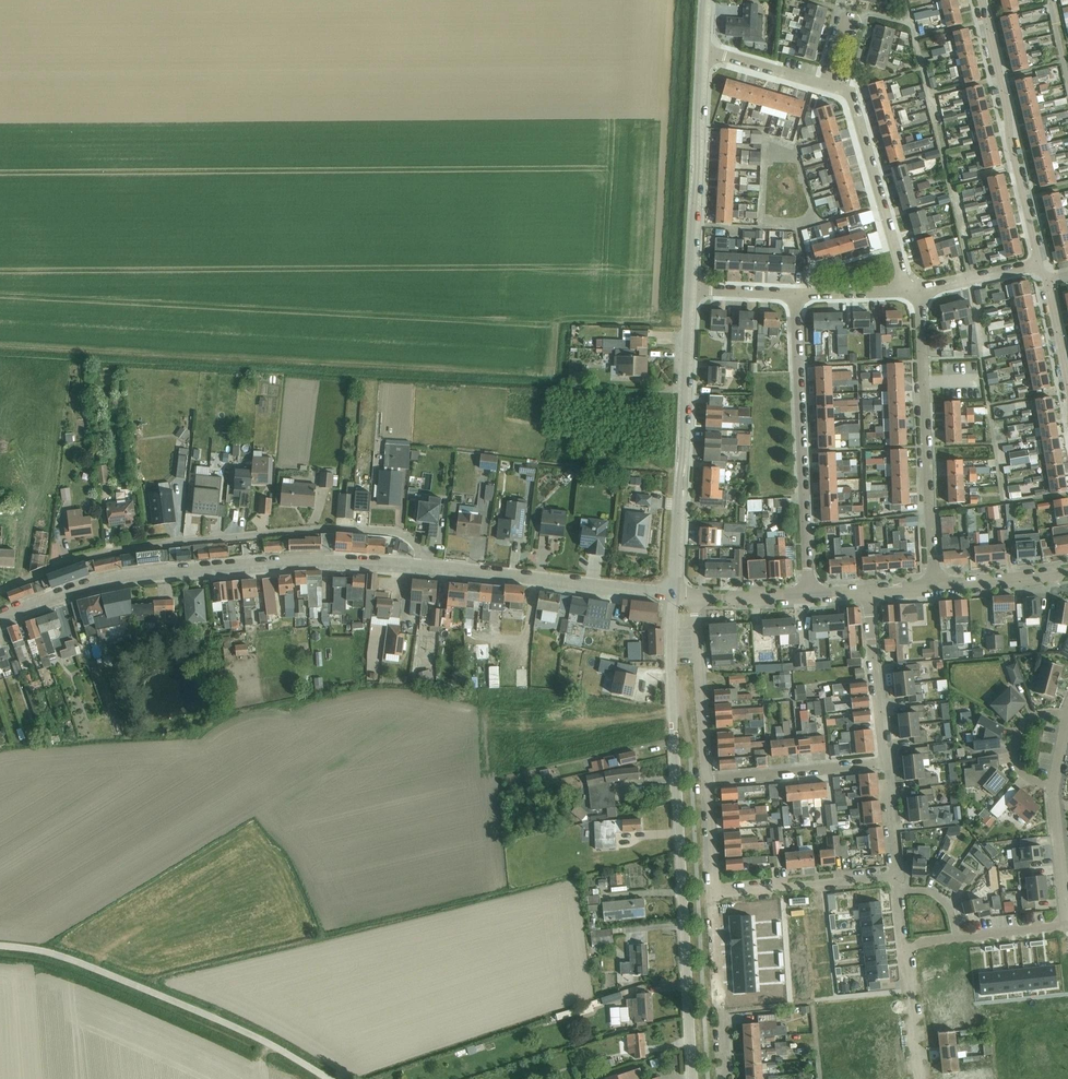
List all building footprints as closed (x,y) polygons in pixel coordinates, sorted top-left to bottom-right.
[(914,16),(916,21),(918,21),(921,20),(960,11),(957,0),(950,0),(942,2),(944,9),(932,12),(920,14),(914,16)] [(1001,1),(1004,14),(1019,11),(1017,2),(1028,0),(1006,0),(1001,1)] [(727,18),(726,36),(742,36),(742,42),(762,43),(763,16),(757,15),(757,5),(745,4),(744,19),(727,18)] [(808,5),(804,17),(823,22),(827,9),(808,5)] [(963,24),(960,11),(921,20),(918,21),(918,24),(926,23),(934,21),(934,22),(946,19),(948,27),(963,24)] [(1001,20),(1004,33),(1019,29),(1016,16),(1001,20)] [(804,17),(801,30),(820,35),(823,22),(804,17)] [(876,26),(872,39),(891,44),(895,31),(876,26)] [(957,45),(971,41),(969,29),(954,33),(957,45)] [(1022,42),(1019,29),(1004,33),(1007,46),(1022,42)] [(801,30),(798,43),(817,48),(820,35),(801,30)] [(901,32),(900,38),(906,40),(908,34),(901,32)] [(872,39),(869,52),(888,57),(891,44),(872,39)] [(975,55),(971,41),(957,45),(952,46),(945,48),(946,53),(958,50),(960,58),(975,55)] [(1022,42),(1007,46),(1010,59),(1025,56),(1022,42)] [(798,43),(795,56),(814,61),(817,48),(798,43)] [(933,58),(944,55),(942,49),(932,52),(933,58)] [(888,57),(869,52),(865,65),(885,70),(888,57)] [(949,68),(951,74),(978,68),(975,55),(960,58),(961,66),(949,68)] [(1025,56),(1010,59),(1013,72),(1028,69),(1025,56)] [(978,68),(951,74),(952,78),(952,79),(964,76),(966,84),(981,81),(978,68)] [(1016,82),(1019,95),(1034,92),(1033,85),(1039,84),(1039,82),(1047,80),(1047,76),(1050,75),(1049,68),(1035,71),(1037,77),(1016,82)] [(937,88),(935,78),(929,79),(931,89),(937,88)] [(723,95),(736,99),(740,84),(727,80),(723,95)] [(883,82),(868,86),(872,99),(887,95),(883,82)] [(736,99),(749,103),(753,88),(740,84),(736,99)] [(898,84),(891,86),(893,93),(900,91),(898,84)] [(1049,84),(1039,86),(1041,95),(1051,93),(1049,84)] [(970,104),(986,100),(982,86),(966,90),(968,96),(962,98),(962,100),(954,102),(955,107),(970,103),(970,104)] [(872,99),(876,112),(890,108),(889,101),(916,94),(914,87),(900,91),(893,93),(872,99)] [(749,103),(762,106),(766,91),(753,88),(749,103)] [(762,106),(775,110),(779,95),(766,91),(762,106)] [(938,97),(940,103),(960,98),(959,92),(938,97)] [(1019,95),(1022,109),(1037,105),(1034,92),(1019,95)] [(775,110),(788,114),(792,99),(779,95),(775,110)] [(1022,109),(1025,122),(1040,118),(1039,111),(1045,109),(1045,108),(1053,106),(1054,107),(1067,104),(1066,98),(1052,101),(1043,103),(1044,103),(1037,105),(1022,109)] [(792,99),(788,114),(801,118),(805,103),(792,99)] [(986,100),(970,104),(971,110),(965,111),(966,113),(957,115),(956,113),(943,116),(945,123),(973,116),(973,117),(989,113),(986,100)] [(734,105),(732,112),(739,114),(741,107),(734,105)] [(820,123),(835,119),(831,106),(813,111),(812,115),(808,114),(805,121),(807,127),(814,125),(820,123)] [(876,112),(879,125),(894,121),(890,108),(876,112)] [(752,118),(758,119),(760,112),(754,110),(752,118)] [(898,112),(900,119),(917,114),(908,117),(906,110),(898,112)] [(760,112),(758,119),(765,122),(767,114),(760,112)] [(1028,135),(1043,131),(1042,125),(1049,123),(1048,121),(1056,119),(1056,120),(1067,118),(1067,116),(1067,112),(1055,114),(1047,116),(1040,118),(1025,122),(1028,135)] [(917,114),(900,119),(902,125),(921,120),(920,113),(917,114)] [(973,117),(976,129),(992,126),(989,113),(973,117)] [(777,125),(784,127),(786,120),(779,118),(777,125)] [(824,136),(838,132),(835,119),(820,123),(824,136)] [(786,120),(784,127),(781,137),(788,139),(793,122),(786,120)] [(879,125),(883,138),(898,133),(894,121),(879,125)] [(814,125),(807,127),(809,134),(815,132),(814,125)] [(976,129),(979,143),(995,139),(992,126),(976,129)] [(721,129),(720,143),(723,143),(736,144),(737,130),(721,129)] [(1028,135),(1032,148),(1046,144),(1043,131),(1028,135)] [(827,149),(842,145),(838,132),(824,136),(826,143),(820,145),(819,144),(802,149),(804,156),(821,151),(821,150),(827,148),(827,149)] [(883,138),(887,151),(901,146),(898,133),(883,138)] [(751,144),(762,145),(763,135),(752,134),(751,144)] [(906,138),(908,145),(915,143),(913,136),(906,138)] [(901,146),(887,151),(890,164),(905,160),(903,153),(931,145),(929,139),(901,146)] [(973,144),(972,139),(963,141),(962,139),(952,141),(954,149),(964,146),(973,144)] [(979,143),(982,156),(998,152),(995,139),(979,143)] [(1063,148),(1067,146),(1067,139),(1061,141),(1061,140),(1053,142),(1054,147),(1062,145),(1063,148)] [(720,143),(720,157),(735,157),(736,144),(723,143),(720,143)] [(1032,148),(1035,161),(1050,157),(1049,157),(1046,144),(1032,148)] [(831,162),(846,158),(842,145),(827,149),(831,162)] [(823,157),(821,151),(804,156),(803,156),(805,163),(823,157)] [(926,154),(928,161),(941,158),(939,151),(930,153),(926,154)] [(998,152),(982,156),(983,161),(977,163),(978,166),(970,168),(971,172),(963,174),(965,180),(977,177),(976,171),(985,168),(985,169),(1001,165),(998,152)] [(1053,171),(1051,163),(1058,161),(1057,160),(1066,158),(1066,160),(1067,159),(1067,153),(1065,154),(1065,153),(1056,155),(1049,157),(1050,157),(1035,161),(1038,174),(1053,171)] [(720,157),(719,170),(723,170),(734,171),(735,157),(720,157)] [(835,175),(849,171),(846,158),(831,162),(835,175)] [(892,170),(896,184),(910,180),(907,172),(925,167),(924,161),(892,170)] [(719,170),(718,184),(734,184),(734,171),(723,170),(719,170)] [(821,178),(822,178),(829,176),(827,170),(808,175),(810,181),(821,178)] [(838,188),(853,183),(849,171),(835,175),(838,188)] [(1053,171),(1038,174),(1041,187),(1056,184),(1053,171)] [(829,176),(822,178),(823,185),(830,183),(829,176)] [(991,193),(1006,189),(1003,176),(988,180),(989,185),(962,192),(964,199),(991,192),(991,193)] [(896,184),(900,197),(913,193),(910,180),(896,184)] [(918,185),(920,191),(931,188),(929,181),(918,185)] [(842,200),(856,196),(853,183),(838,188),(842,200)] [(718,184),(717,197),(733,198),(734,184),(718,184)] [(966,212),(994,206),(1010,202),(1006,189),(991,193),(992,199),(964,206),(966,212)] [(913,193),(900,197),(904,211),(917,207),(935,202),(933,195),(915,200),(913,193)] [(1059,194),(1043,198),(1047,211),(1062,207),(1059,194)] [(815,201),(817,207),(829,204),(836,202),(834,195),(827,197),(815,201)] [(948,195),(947,195),(944,196),(938,198),(940,205),(950,202),(948,195)] [(836,202),(829,204),(831,211),(844,207),(846,213),(860,209),(856,196),(842,200),(836,202)] [(717,197),(717,210),(720,210),(732,211),(733,198),(717,197)] [(994,206),(997,219),(1013,215),(1010,202),(994,206)] [(1062,207),(1047,211),(1050,224),(1065,220),(1062,207)] [(720,210),(717,210),(716,224),(732,224),(732,218),(757,219),(758,212),(747,212),(747,211),(739,211),(732,211),(720,210)] [(920,228),(922,234),(934,231),(937,230),(935,223),(942,222),(940,215),(927,219),(925,212),(910,216),(914,229),(920,228)] [(848,226),(851,236),(855,250),(869,246),(865,232),(863,225),(858,226),(857,221),(861,220),(859,214),(846,218),(848,226)] [(1013,215),(997,219),(1000,232),(1016,228),(1013,215)] [(839,228),(848,226),(846,218),(837,221),(839,228)] [(1053,237),(1067,234),(1067,233),(1066,227),(1067,226),(1067,220),(1065,220),(1050,224),(1053,237)] [(829,258),(842,254),(838,240),(831,241),(828,229),(832,228),(831,222),(820,225),(821,230),(829,258)] [(983,228),(971,231),(973,238),(994,233),(993,229),(993,228),(984,230),(983,228)] [(1003,245),(1019,241),(1016,228),(1000,232),(1001,237),(996,239),(996,241),(987,243),(988,248),(1003,245)] [(743,240),(753,241),(753,231),(744,230),(743,240)] [(819,245),(812,247),(816,261),(829,258),(821,230),(816,231),(819,245)] [(869,233),(875,251),(885,248),(879,230),(869,233)] [(802,233),(805,243),(811,241),(807,231),(802,233)] [(917,242),(921,256),(956,246),(956,245),(954,239),(935,245),(933,238),(936,237),(934,231),(922,234),(924,240),(917,242)] [(1053,237),(1056,251),(1067,248),(1067,234),(1053,237)] [(838,240),(842,254),(855,250),(851,236),(838,240)] [(729,255),(729,249),(729,239),(715,238),(715,245),(716,245),(716,251),(716,254),(714,254),(714,270),(728,271),(729,255)] [(769,257),(768,273),(781,273),(783,240),(778,240),(777,249),(776,251),(776,257),(769,257)] [(1019,241),(1003,245),(1005,251),(999,253),(999,255),(990,257),(991,261),(1006,258),(1022,255),(1019,241)] [(960,244),(956,245),(956,246),(921,256),(925,270),(941,265),(939,259),(952,255),(953,258),(962,255),(960,244)] [(741,271),(755,272),(756,248),(756,247),(748,247),(748,256),(742,255),(741,271)] [(769,248),(756,248),(755,272),(768,273),(769,257),(769,248)] [(1056,251),(1059,264),(1067,262),(1067,248),(1056,251)] [(790,258),(782,257),(781,273),(795,274),(795,272),(804,272),(800,250),(790,250),(790,258)] [(967,253),(970,265),(977,264),(974,252),(967,253)] [(728,271),(741,271),(742,255),(729,255),(728,271)] [(1011,299),(1016,299),(1031,296),(1028,281),(1015,284),(1013,284),(1013,285),(1009,286),(1011,299)] [(974,291),(977,304),(987,302),(984,289),(974,291)] [(1016,299),(1019,312),(1034,309),(1031,296),(1016,299)] [(968,300),(954,303),(957,319),(964,318),(966,325),(972,324),(971,316),(968,300)] [(957,319),(954,303),(941,306),(944,322),(942,322),(944,330),(951,329),(949,321),(957,319)] [(998,308),(985,310),(987,317),(999,315),(1012,313),(1011,308),(999,310),(998,308)] [(1019,312),(1021,325),(1036,322),(1034,309),(1019,312)] [(711,325),(711,332),(725,332),(732,333),(732,327),(732,319),(726,318),(727,311),(712,311),(711,325)] [(744,330),(753,330),(754,313),(739,312),(739,327),(732,327),(732,333),(731,341),(744,341),(744,330)] [(887,324),(880,324),(881,336),(882,342),(890,342),(890,335),(896,335),(895,328),(901,328),(901,312),(886,312),(887,324)] [(759,324),(758,335),(757,360),(762,360),(762,355),(763,355),(763,351),(765,351),(766,335),(769,335),(769,334),(778,334),(779,314),(765,313),(764,324),(759,324)] [(842,313),(828,314),(828,330),(837,330),(838,348),(838,355),(848,355),(848,348),(847,329),(843,329),(842,313)] [(869,313),(853,313),(853,328),(863,328),(863,334),(869,334),(870,361),(881,360),(880,334),(874,334),(874,326),(870,326),(869,313)] [(825,357),(822,357),(822,345),(823,345),(822,330),(828,330),(828,314),(813,314),(815,346),(815,357),(815,363),(826,363),(825,357)] [(987,324),(989,331),(1015,326),(1014,321),(1005,323),(1004,321),(987,324)] [(1021,325),(1024,338),(1039,335),(1036,322),(1021,325)] [(637,349),(647,349),(648,332),(623,330),(623,341),(603,340),(596,340),(596,343),(592,343),(591,347),(596,347),(596,348),(603,348),(603,350),(612,350),(615,350),(637,351),(637,349)] [(1026,351),(1042,348),(1039,335),(1024,338),(1025,344),(995,350),(996,357),(1026,351)] [(978,345),(972,345),(965,345),(965,352),(972,352),(973,357),(978,356),(978,345)] [(899,355),(910,355),(910,346),(899,346),(899,355)] [(953,346),(942,346),(943,352),(943,358),(953,357),(964,357),(964,351),(953,351),(953,346)] [(1026,351),(1029,365),(1044,362),(1042,348),(1026,351)] [(637,351),(615,350),(615,357),(614,357),(614,367),(611,367),(611,376),(619,376),(619,377),(646,378),(647,358),(646,358),(647,349),(637,349),(637,351)] [(732,370),(737,370),(738,363),(709,361),(709,384),(725,385),(725,377),(732,378),(732,370)] [(1029,365),(1032,378),(1047,374),(1044,362),(1029,365)] [(887,372),(873,373),(874,379),(904,378),(903,364),(887,364),(887,372)] [(816,368),(816,381),(832,381),(846,380),(852,380),(852,373),(832,373),(832,367),(816,368)] [(1001,382),(999,370),(989,372),(991,383),(1001,382)] [(583,373),(574,373),(574,383),(583,383),(583,373)] [(1047,374),(1032,378),(1034,391),(1049,388),(1047,374)] [(888,392),(904,391),(904,378),(874,379),(874,385),(888,384),(888,392)] [(832,381),(816,381),(817,395),(833,394),(832,386),(846,386),(846,380),(832,381)] [(905,405),(904,391),(888,392),(889,405),(905,405)] [(817,395),(817,409),(859,407),(859,406),(848,407),(848,402),(833,402),(833,394),(817,395)] [(707,404),(707,416),(750,418),(751,408),(740,407),(740,411),(723,410),(724,397),(709,396),(709,404),(707,404)] [(1038,414),(1054,411),(1051,398),(1036,400),(1037,407),(1030,408),(1031,410),(1006,414),(1007,419),(1038,414)] [(945,404),(946,417),(961,417),(960,403),(945,404)] [(889,405),(882,405),(882,406),(875,406),(864,406),(864,412),(875,411),(875,410),(882,410),(883,419),(889,419),(906,418),(905,405),(889,405)] [(859,407),(817,409),(818,422),(834,421),(834,413),(859,412),(859,407)] [(967,408),(967,416),(974,416),(985,416),(985,408),(967,408)] [(1054,411),(1038,414),(1040,427),(1056,425),(1054,411)] [(752,418),(750,418),(707,416),(706,428),(722,428),(722,423),(739,424),(752,424),(752,418)] [(946,417),(946,431),(961,430),(961,417),(946,417)] [(890,432),(906,432),(906,418),(889,419),(890,432)] [(818,422),(818,436),(834,435),(860,434),(859,425),(844,425),(834,429),(834,421),(818,422)] [(141,424),(133,425),(133,434),(142,434),(141,424)] [(1024,425),(1008,427),(1009,432),(1034,428),(1033,424),(1024,425)] [(1040,427),(1043,440),(1058,438),(1056,425),(1040,427)] [(181,427),(176,436),(184,441),(189,433),(181,427)] [(961,430),(946,431),(947,445),(962,444),(968,443),(968,444),(975,443),(974,436),(962,437),(961,430)] [(907,446),(906,432),(890,432),(883,432),(883,433),(876,433),(867,433),(867,439),(884,438),(884,439),(890,439),(891,446),(907,446)] [(72,433),(65,434),(66,444),(73,443),(72,433)] [(706,433),(705,445),(738,446),(739,446),(751,447),(746,446),(747,437),(738,437),(738,440),(721,439),(722,434),(706,433)] [(835,449),(835,440),(849,439),(850,446),(860,446),(860,434),(834,435),(818,436),(819,449),(835,449)] [(1027,451),(1009,454),(1010,459),(1027,457),(1039,455),(1045,453),(1060,451),(1058,438),(1043,440),(1044,447),(1036,448),(1036,450),(1028,452),(1027,451)] [(375,486),(375,498),(379,498),(379,504),(398,506),(401,472),(400,472),(400,469),(409,470),(410,446),(410,442),(386,441),(386,445),(384,468),(385,468),(385,471),(379,471),(378,486),(375,486)] [(738,446),(705,445),(705,461),(728,462),(728,457),(721,456),(721,452),(738,452),(738,446)] [(180,448),(176,478),(185,479),(185,477),(186,477),(187,469),(185,469),(187,456),(190,456),(190,451),(187,451),(187,449),(180,448)] [(595,450),(595,459),(607,460),(608,451),(595,450)] [(866,459),(867,466),(908,464),(907,450),(891,451),(891,458),(866,459)] [(412,451),(411,460),(419,461),(420,452),(412,451)] [(1032,469),(1047,467),(1062,464),(1060,451),(1045,453),(1046,460),(1039,461),(1039,463),(1031,465),(1032,469)] [(835,453),(819,454),(820,468),(856,466),(856,465),(851,465),(850,460),(836,461),(835,453)] [(481,454),(479,469),(491,471),(491,473),(496,473),(496,471),(497,472),(498,456),(481,454)] [(1027,457),(1010,459),(1011,466),(1028,463),(1027,457)] [(252,467),(251,485),(269,485),(272,485),(273,458),(253,458),(252,467)] [(519,468),(518,474),(526,475),(525,480),(534,482),(536,468),(538,469),(539,461),(527,460),(526,468),(519,468)] [(704,468),(703,483),(719,484),(725,484),(726,467),(726,463),(713,462),(712,468),(704,468)] [(948,463),(948,476),(963,475),(970,475),(977,475),(977,474),(989,474),(989,467),(977,468),(976,467),(963,468),(963,462),(948,463)] [(908,464),(876,465),(876,471),(885,471),(885,468),(892,467),(892,478),(908,477),(908,464)] [(1042,476),(1033,478),(1034,483),(1049,480),(1064,478),(1062,464),(1047,467),(1048,473),(1041,474),(1042,476)] [(106,465),(97,467),(99,484),(109,483),(106,465)] [(820,468),(820,481),(836,481),(836,472),(856,471),(856,466),(820,468)] [(251,485),(252,467),(245,467),(245,470),(235,469),(234,491),(234,497),(240,498),(239,507),(249,509),(251,485)] [(321,473),(320,488),(333,489),(333,486),(337,487),(338,476),(334,476),(334,470),(326,469),(326,473),(321,473)] [(569,469),(564,475),(571,481),(576,476),(569,469)] [(200,515),(205,516),(209,477),(196,475),(193,502),(192,511),(192,515),(200,515)] [(948,476),(949,489),(964,488),(963,475),(948,476)] [(211,516),(218,517),(218,514),(219,505),(222,478),(209,477),(205,516),(211,516)] [(584,477),(583,485),(595,486),(596,479),(584,477)] [(909,491),(908,477),(892,478),(893,485),(886,485),(886,491),(886,492),(909,491)] [(631,478),(630,485),(641,486),(641,479),(631,478)] [(1064,478),(1049,480),(1050,486),(1044,487),(1044,489),(1035,491),(1036,495),(1051,493),(1066,491),(1064,478)] [(282,484),(280,506),(291,507),(291,504),(298,505),(298,506),(314,507),(316,485),(294,483),(295,480),(283,479),(283,484),(282,484)] [(837,493),(836,481),(820,481),(821,495),(837,494),(837,493)] [(160,491),(149,493),(154,526),(176,523),(171,490),(170,482),(159,484),(160,491)] [(340,494),(337,518),(353,520),(354,512),(355,492),(355,483),(348,482),(347,494),(340,494)] [(719,484),(703,483),(702,498),(710,498),(710,505),(727,506),(728,501),(729,501),(732,495),(726,494),(726,491),(718,491),(719,484)] [(486,485),(484,501),(493,502),(495,487),(486,485)] [(1009,493),(1010,499),(1022,497),(1020,485),(1012,486),(1013,492),(1009,493)] [(70,488),(61,490),(62,502),(72,500),(70,488)] [(964,488),(949,489),(949,503),(965,502),(964,488)] [(886,491),(872,492),(867,493),(868,499),(893,498),(894,504),(890,505),(891,511),(902,510),(901,505),(909,504),(909,491),(886,492),(886,491)] [(355,492),(354,512),(369,513),(371,493),(355,492)] [(838,508),(838,507),(837,500),(845,500),(845,499),(852,499),(852,493),(844,494),(844,493),(837,493),(837,494),(821,495),(821,508),(838,508)] [(637,496),(636,503),(650,505),(651,498),(637,496)] [(261,498),(260,515),(271,515),(272,499),(261,498)] [(419,502),(417,522),(430,524),(428,537),(437,538),(442,499),(429,498),(429,503),(419,502)] [(775,499),(775,506),(775,508),(788,507),(788,498),(775,499)] [(117,503),(107,504),(109,526),(124,525),(129,529),(133,529),(136,524),(136,523),(134,500),(126,501),(125,499),(117,500),(117,503)] [(1037,505),(1038,510),(1054,507),(1055,509),(1056,518),(1058,527),(1067,526),(1067,501),(1067,499),(1053,501),(1054,502),(1037,505)] [(500,519),(497,539),(512,541),(513,539),(522,540),(526,504),(507,502),(505,520),(500,519)] [(1005,505),(1007,521),(1015,520),(1013,504),(1005,505)] [(218,514),(218,517),(225,518),(226,505),(219,505),(218,514)] [(838,507),(838,508),(821,508),(822,522),(838,521),(838,514),(846,514),(846,512),(864,511),(864,506),(838,507)] [(999,519),(997,506),(988,508),(989,521),(999,519)] [(459,507),(456,532),(469,534),(468,536),(480,537),(482,516),(478,516),(479,509),(459,507)] [(78,535),(78,538),(93,536),(91,517),(83,518),(82,509),(67,511),(69,527),(64,527),(66,537),(78,535)] [(972,509),(967,510),(968,534),(969,536),(970,549),(974,548),(976,563),(991,562),(990,546),(980,547),(979,533),(977,533),(975,514),(973,514),(972,509)] [(543,510),(540,534),(564,537),(566,516),(549,514),(549,511),(543,510)] [(627,513),(623,546),(645,549),(646,540),(646,536),(649,516),(627,513)] [(970,558),(970,549),(969,536),(950,538),(950,535),(954,534),(953,526),(955,525),(955,516),(941,517),(945,565),(967,564),(966,558),(970,558)] [(906,527),(918,526),(917,517),(906,518),(906,519),(906,527)] [(583,525),(580,545),(581,546),(582,547),(590,548),(589,555),(603,557),(606,529),(608,529),(609,521),(588,519),(587,525),(583,525)] [(906,519),(899,519),(900,542),(902,568),(915,567),(915,563),(920,563),(919,550),(914,550),(914,554),(908,555),(907,541),(904,542),(904,527),(906,527),(906,519)] [(721,537),(722,523),(709,522),(709,529),(701,529),(700,546),(716,546),(716,537),(721,537)] [(734,524),(734,532),(745,533),(746,525),(734,524)] [(1054,539),(1067,537),(1067,526),(1057,527),(1052,528),(1054,539)] [(990,546),(991,562),(1006,560),(1005,545),(1004,545),(1004,540),(1009,540),(1008,530),(998,531),(999,545),(990,546)] [(34,547),(30,572),(46,566),(48,556),(46,556),(50,533),(36,531),(34,547)] [(863,532),(855,533),(856,547),(864,546),(863,532)] [(1039,533),(1015,535),(1017,559),(1035,558),(1034,542),(1039,542),(1039,533)] [(334,550),(335,534),(316,535),(316,538),(305,538),(305,541),(290,541),(290,551),(334,550)] [(335,534),(334,550),(334,552),(351,553),(353,535),(337,534),(335,534)] [(353,535),(351,553),(367,554),(368,539),(368,536),(353,535)] [(1054,539),(1053,540),(1055,547),(1042,549),(1043,558),(1067,554),(1067,537),(1054,539)] [(778,545),(778,538),(766,539),(769,579),(781,578),(778,545)] [(785,538),(778,538),(778,545),(781,578),(792,577),(791,561),(786,561),(785,538)] [(368,539),(367,554),(385,555),(385,548),(387,548),(388,541),(368,539)] [(399,552),(402,543),(402,541),(396,539),(394,549),(393,549),(388,548),(388,554),(393,554),(393,551),(398,552),(399,552)] [(835,561),(829,562),(830,574),(843,573),(841,547),(840,547),(840,539),(833,539),(835,561)] [(282,542),(264,543),(265,553),(284,552),(282,542)] [(894,550),(888,550),(889,569),(902,568),(900,542),(893,543),(894,550)] [(399,552),(398,552),(397,554),(406,555),(408,545),(404,543),(402,543),(399,552)] [(213,548),(194,550),(195,561),(229,557),(229,555),(234,555),(233,547),(228,547),(228,544),(213,545),(213,548)] [(876,570),(874,544),(868,545),(869,556),(869,558),(862,559),(863,571),(876,570)] [(880,544),(874,544),(876,570),(889,569),(888,550),(888,549),(881,550),(880,544)] [(747,562),(749,580),(766,579),(764,546),(759,547),(759,561),(747,562)] [(848,546),(841,547),(843,573),(856,572),(855,559),(849,560),(849,558),(848,558),(848,546)] [(190,547),(169,549),(170,562),(192,561),(190,547)] [(706,578),(720,578),(721,559),(712,559),(712,555),(710,555),(706,555),(707,549),(700,549),(699,565),(706,565),(706,578)] [(727,559),(721,559),(720,578),(734,578),(734,577),(735,563),(744,563),(745,550),(736,549),(735,560),(727,560),(727,559)] [(15,567),(15,550),(0,550),(0,567),(15,567)] [(121,558),(123,568),(148,564),(161,563),(168,563),(167,551),(146,553),(120,556),(121,558)] [(121,558),(94,563),(96,573),(123,568),(121,558)] [(81,564),(67,570),(71,581),(89,574),(96,573),(94,563),(93,561),(81,564)] [(67,570),(41,581),(45,590),(51,588),(71,581),(67,570)] [(321,571),(306,572),(308,601),(309,609),(310,609),(310,619),(319,619),(319,608),(322,608),(322,603),(321,571)] [(308,601),(306,572),(295,573),(296,586),(301,586),(301,591),(298,591),(298,599),(304,598),(304,601),(308,601)] [(352,585),(351,601),(353,601),(353,607),(363,608),(365,576),(353,575),(352,585)] [(372,619),(375,593),(377,576),(368,575),(364,619),(372,619)] [(292,576),(279,578),(280,596),(285,596),(286,618),(295,618),(294,609),(295,609),(294,600),(292,576)] [(267,612),(268,622),(272,622),(271,615),(277,615),(273,578),(262,580),(267,612)] [(334,604),(322,603),(322,608),(322,621),(324,626),(330,626),(330,615),(346,615),(347,601),(347,585),(347,578),(333,578),(333,587),(334,587),(334,604)] [(231,583),(226,583),(232,628),(240,628),(239,621),(237,621),(235,601),(241,601),(239,582),(238,582),(237,580),(231,581),(231,583)] [(256,580),(242,582),(246,626),(254,626),(253,619),(252,619),(251,607),(256,606),(256,603),(258,603),(256,580)] [(420,617),(423,581),(412,580),(409,616),(420,617)] [(45,590),(41,581),(7,593),(11,603),(45,590)] [(423,581),(420,617),(427,617),(428,603),(436,604),(437,582),(423,581)] [(215,584),(214,585),(216,603),(221,603),(222,611),(224,629),(232,628),(226,583),(222,584),(221,582),(215,583),(215,584)] [(466,608),(468,586),(449,584),(447,606),(466,608)] [(468,586),(466,608),(464,625),(472,626),(474,611),(478,611),(478,605),(481,586),(468,584),(468,586)] [(216,603),(214,585),(210,585),(213,612),(222,611),(221,603),(216,603)] [(481,586),(478,605),(484,606),(481,631),(488,632),(489,622),(493,587),(481,586)] [(505,588),(502,617),(501,631),(509,632),(511,614),(510,614),(510,610),(523,611),(525,587),(505,586),(505,588)] [(493,587),(489,622),(498,622),(498,616),(502,617),(505,588),(493,587)] [(105,614),(93,617),(98,634),(99,641),(105,639),(109,655),(116,653),(135,648),(134,642),(132,617),(132,605),(131,590),(100,596),(105,614)] [(204,590),(184,592),(187,624),(206,622),(204,590)] [(570,613),(572,598),(539,592),(536,610),(543,611),(541,622),(555,624),(557,613),(558,614),(559,611),(570,613)] [(375,593),(372,619),(371,625),(387,627),(388,617),(392,618),(393,602),(387,601),(388,594),(375,593)] [(100,596),(88,599),(93,617),(105,614),(100,596)] [(1005,611),(1014,611),(1013,596),(992,598),(994,625),(1003,624),(1003,618),(1006,618),(1005,611)] [(572,598),(570,613),(569,614),(585,617),(583,625),(603,629),(608,603),(572,597),(572,598)] [(1022,599),(1024,619),(1040,618),(1039,598),(1022,599)] [(88,599),(78,602),(83,620),(87,637),(98,634),(93,617),(88,599)] [(303,599),(294,600),(295,609),(296,617),(298,617),(298,614),(304,613),(303,599)] [(154,604),(132,605),(132,617),(135,617),(135,623),(140,623),(140,629),(154,629),(153,622),(166,621),(166,612),(174,612),(174,601),(154,601),(154,604)] [(641,622),(643,603),(623,601),(622,612),(629,620),(641,622)] [(966,601),(953,602),(955,624),(957,644),(964,644),(962,627),(968,627),(967,617),(966,601)] [(83,620),(78,602),(72,604),(77,621),(83,620)] [(393,602),(392,618),(400,618),(401,603),(393,602)] [(945,617),(952,616),(951,602),(938,603),(940,632),(946,632),(945,617)] [(608,603),(603,629),(609,630),(611,618),(615,604),(608,603)] [(643,603),(641,622),(657,623),(657,626),(661,626),(662,619),(658,619),(659,614),(657,614),(658,605),(643,603)] [(1056,614),(1049,613),(1046,632),(1050,633),(1056,634),(1057,625),(1067,626),(1067,620),(1067,604),(1057,603),(1056,614)] [(893,606),(896,651),(897,662),(903,662),(901,640),(907,640),(906,622),(916,622),(915,608),(905,608),(905,605),(893,606)] [(885,652),(896,651),(893,606),(881,607),(882,624),(888,624),(889,640),(884,641),(885,652)] [(849,649),(850,660),(861,659),(864,659),(863,652),(857,652),(856,647),(854,626),(861,625),(859,608),(846,609),(848,627),(849,639),(849,641),(849,649)] [(430,627),(439,628),(440,628),(441,610),(431,609),(430,627)] [(268,622),(267,612),(259,613),(260,625),(268,624),(268,622)] [(57,613),(37,620),(51,663),(57,662),(54,654),(55,654),(51,640),(57,638),(54,630),(61,628),(57,613)] [(849,639),(848,627),(843,628),(842,616),(826,617),(827,632),(841,631),(842,639),(849,639)] [(388,617),(387,627),(383,654),(403,656),(404,651),(405,651),(407,641),(405,641),(405,635),(400,634),(401,625),(400,625),(401,619),(400,618),(392,618),(388,617)] [(827,632),(826,617),(811,618),(812,630),(808,631),(809,642),(815,641),(814,633),(827,632)] [(562,619),(559,634),(566,635),(568,620),(562,619)] [(794,619),(778,621),(779,636),(789,635),(790,645),(800,644),(800,633),(795,634),(794,619)] [(51,663),(37,620),(25,624),(31,641),(28,641),(33,655),(39,653),(44,670),(52,667),(51,663)] [(779,636),(778,621),(762,622),(763,636),(756,637),(757,648),(771,647),(770,636),(779,636)] [(711,651),(712,651),(713,667),(734,665),(733,649),(737,649),(735,624),(708,626),(711,651)] [(18,626),(8,629),(21,666),(26,664),(26,662),(26,661),(24,655),(27,654),(18,626)] [(1026,629),(1019,629),(1020,647),(1027,646),(1026,629)] [(662,630),(648,630),(649,656),(663,656),(662,630)] [(2,670),(10,667),(4,648),(6,647),(1,631),(0,631),(0,663),(2,670)] [(428,642),(438,644),(439,636),(430,634),(428,642)] [(987,636),(988,650),(1003,649),(1002,635),(987,636)] [(231,637),(223,638),(224,649),(232,648),(231,637)] [(67,649),(60,651),(63,660),(78,656),(77,655),(81,654),(79,647),(75,648),(73,640),(65,643),(67,649)] [(641,642),(628,643),(628,659),(641,659),(641,642)] [(930,642),(931,659),(938,658),(937,642),(930,642)] [(248,644),(235,646),(236,657),(249,656),(249,655),(253,654),(252,645),(248,646),(248,644)] [(957,645),(942,647),(943,660),(958,659),(957,645)] [(983,648),(975,649),(975,656),(974,656),(974,658),(985,657),(984,655),(983,648)] [(805,653),(806,667),(815,667),(813,652),(805,653)] [(794,654),(795,668),(806,667),(805,653),(794,654)] [(421,666),(435,665),(435,655),(421,655),(421,666)] [(101,658),(89,661),(90,668),(103,665),(101,658)] [(600,659),(598,669),(613,671),(615,662),(600,659)] [(861,659),(850,660),(846,660),(847,667),(862,666),(861,659)] [(22,672),(21,668),(18,660),(11,662),(16,675),(22,673),(22,672)] [(944,661),(936,662),(937,670),(944,669),(944,661)] [(1042,662),(1034,693),(1052,698),(1061,667),(1042,662)] [(893,674),(894,686),(913,684),(913,677),(920,677),(918,664),(905,666),(906,672),(893,674)] [(1006,668),(1013,685),(1022,682),(1016,664),(1006,668)] [(499,667),(489,667),(489,688),(499,688),(499,667)] [(511,675),(510,686),(516,687),(516,688),(528,689),(528,668),(516,668),(514,668),(514,675),(511,675)] [(429,670),(417,673),(420,682),(433,678),(431,672),(430,672),(429,670)] [(616,672),(611,694),(632,698),(636,676),(616,672)] [(776,684),(794,684),(794,672),(776,672),(776,684)] [(482,686),(482,674),(473,674),(474,686),(482,686)] [(323,677),(314,678),(315,692),(324,692),(323,677)] [(947,688),(948,678),(940,678),(940,688),(947,688)] [(40,680),(28,684),(32,696),(44,692),(40,680)] [(806,681),(797,682),(799,696),(807,696),(806,681)] [(832,691),(849,689),(850,696),(867,694),(866,682),(832,685),(832,691)] [(913,684),(894,686),(896,698),(909,697),(909,703),(922,702),(921,685),(914,686),(913,684)] [(991,706),(1006,722),(1024,704),(1010,688),(991,706)] [(736,689),(729,689),(713,691),(714,703),(751,700),(751,694),(736,695),(736,689)] [(851,705),(833,706),(830,704),(829,698),(824,698),(823,699),(824,713),(869,708),(867,696),(850,698),(851,705)] [(39,699),(34,700),(38,711),(43,710),(39,699)] [(714,705),(715,717),(748,715),(748,714),(763,713),(762,708),(731,710),(730,704),(714,705)] [(897,715),(899,727),(918,725),(917,719),(924,718),(923,705),(910,707),(911,713),(897,715)] [(802,731),(795,732),(796,739),(797,754),(811,753),(809,738),(809,731),(808,724),(809,723),(807,710),(800,711),(802,731)] [(847,724),(860,723),(870,722),(869,710),(852,712),(852,717),(826,720),(827,726),(847,724)] [(748,715),(715,717),(716,729),(732,727),(732,721),(748,719),(748,715)] [(972,733),(974,751),(999,748),(998,741),(1000,741),(1001,736),(999,735),(1003,729),(981,717),(972,733)] [(782,722),(783,726),(782,726),(784,756),(797,754),(796,739),(791,740),(789,721),(782,722)] [(809,723),(808,724),(809,731),(817,730),(816,723),(809,723)] [(918,725),(899,727),(900,739),(913,738),(914,744),(927,743),(926,730),(919,731),(918,725)] [(769,742),(771,757),(784,756),(782,726),(776,727),(777,741),(769,742)] [(22,727),(16,730),(20,741),(26,739),(22,727)] [(817,730),(809,731),(809,738),(811,753),(824,752),(823,737),(817,737),(817,730)] [(838,745),(849,744),(872,741),(871,730),(840,733),(841,738),(842,738),(842,740),(838,741),(838,745)] [(716,733),(717,745),(755,742),(755,737),(733,738),(732,732),(716,733)] [(59,736),(47,738),(48,744),(60,742),(59,736)] [(755,742),(717,745),(718,757),(734,756),(734,749),(765,746),(765,741),(755,742)] [(872,741),(849,744),(850,755),(873,752),(872,741)] [(757,748),(757,754),(767,753),(767,746),(757,748)] [(902,757),(903,769),(923,767),(922,760),(929,760),(927,747),(914,749),(915,755),(902,757)] [(965,755),(964,748),(957,749),(958,756),(965,755)] [(592,769),(588,770),(589,773),(636,763),(634,752),(619,755),(619,754),(604,758),(604,760),(591,763),(592,769)] [(753,758),(752,760),(753,765),(754,766),(755,766),(755,768),(758,768),(767,767),(766,756),(754,757),(755,758),(753,758)] [(741,757),(718,759),(719,771),(738,770),(737,764),(742,764),(741,757)] [(965,788),(982,787),(994,797),(1008,780),(997,771),(996,757),(977,759),(978,766),(972,766),(972,769),(964,769),(965,788)] [(923,767),(903,769),(905,781),(918,780),(919,786),(938,784),(937,776),(931,777),(930,772),(923,773),(923,767)] [(611,771),(586,776),(588,787),(591,810),(607,809),(616,808),(614,789),(613,782),(639,779),(637,768),(611,771)] [(859,787),(877,785),(876,773),(846,777),(847,782),(854,781),(854,783),(859,783),(859,786),(859,787)] [(835,788),(835,789),(842,788),(840,788),(839,777),(833,778),(834,788),(835,788)] [(825,783),(812,784),(813,799),(814,806),(821,805),(820,799),(827,798),(825,783)] [(800,801),(801,815),(802,819),(809,818),(807,800),(813,799),(812,784),(798,786),(800,801)] [(878,796),(877,785),(859,787),(859,786),(852,787),(853,793),(848,793),(849,797),(850,798),(861,797),(861,798),(878,796)] [(758,786),(720,789),(721,800),(744,799),(744,793),(759,792),(758,786)] [(794,816),(801,815),(800,801),(798,786),(785,787),(786,802),(792,802),(794,816)] [(1026,823),(1039,808),(1027,798),(1028,797),(1020,790),(1017,793),(1011,787),(989,812),(998,819),(1008,807),(1010,809),(1010,811),(1014,815),(1017,814),(1019,817),(1018,819),(1018,821),(1021,824),(1023,824),(1025,822),(1026,823)] [(837,803),(847,802),(846,793),(843,794),(842,788),(835,789),(835,795),(836,803),(837,803)] [(907,798),(908,811),(927,808),(927,802),(933,801),(932,789),(919,790),(920,797),(907,798)] [(850,810),(851,815),(880,812),(878,801),(861,803),(858,803),(859,809),(850,810)] [(737,804),(721,805),(722,817),(767,814),(767,806),(756,806),(756,809),(755,809),(750,810),(750,807),(741,808),(741,811),(738,811),(737,804)] [(826,805),(827,816),(826,819),(826,827),(836,826),(834,804),(826,805)] [(575,807),(571,813),(583,822),(587,816),(575,807)] [(616,808),(607,809),(608,818),(617,817),(616,808)] [(927,808),(908,811),(909,823),(922,821),(923,828),(936,826),(935,814),(928,815),(927,808)] [(781,810),(783,827),(790,827),(788,809),(781,810)] [(984,809),(979,815),(983,819),(989,812),(984,809)] [(880,812),(851,815),(851,819),(860,818),(860,825),(863,824),(864,825),(881,823),(880,812)] [(767,814),(722,817),(723,829),(739,828),(739,821),(756,820),(756,822),(768,821),(767,814)] [(640,819),(594,822),(595,850),(616,849),(616,842),(615,833),(641,832),(640,819)] [(850,821),(838,822),(839,830),(851,828),(850,821)] [(947,832),(946,835),(949,837),(960,835),(959,826),(949,828),(947,832)] [(773,841),(773,842),(779,842),(779,841),(784,840),(782,827),(774,827),(774,828),(770,828),(771,838),(767,838),(767,842),(773,841)] [(869,836),(857,837),(857,843),(883,841),(882,827),(869,829),(869,836)] [(724,833),(724,846),(757,843),(757,838),(740,839),(739,832),(724,833)] [(914,832),(904,833),(905,842),(915,841),(914,832)] [(827,838),(827,841),(828,851),(819,852),(820,866),(835,864),(834,857),(841,857),(839,836),(827,838)] [(946,838),(943,849),(948,851),(950,843),(949,843),(951,840),(946,838)] [(872,855),(885,854),(883,841),(857,843),(858,849),(868,848),(869,849),(871,848),(872,855)] [(757,843),(724,846),(725,857),(741,856),(741,850),(764,848),(764,843),(757,843)] [(847,845),(840,846),(842,860),(849,859),(847,845)] [(1041,846),(1012,849),(1014,870),(1029,868),(1028,861),(1042,860),(1041,846)] [(907,850),(906,864),(912,864),(911,877),(924,878),(925,859),(919,858),(919,851),(907,850)] [(813,851),(799,853),(800,868),(814,867),(813,851)] [(800,868),(799,853),(785,854),(786,870),(800,868)] [(935,879),(946,886),(956,870),(951,867),(955,861),(945,854),(937,865),(943,869),(935,879)] [(774,863),(775,868),(781,867),(780,856),(769,857),(770,864),(774,863)] [(759,864),(766,864),(765,857),(725,859),(726,871),(742,870),(742,864),(759,863),(759,864)] [(988,858),(981,864),(986,870),(993,864),(988,858)] [(956,870),(946,886),(956,893),(963,882),(969,886),(976,875),(965,868),(962,874),(956,870)] [(1026,884),(1027,890),(1046,888),(1044,876),(1031,877),(1030,871),(1017,872),(1019,885),(1026,884)] [(622,873),(610,874),(611,886),(623,885),(622,873)] [(1046,888),(1027,890),(1027,896),(1020,897),(1022,910),(1035,908),(1034,902),(1047,900),(1046,888)] [(593,897),(587,897),(588,905),(600,904),(600,899),(600,896),(593,897)] [(977,912),(979,919),(992,915),(989,903),(982,905),(980,898),(961,903),(965,915),(977,912)] [(643,900),(602,904),(604,921),(644,917),(643,900)] [(1013,901),(1004,902),(1005,912),(1014,911),(1013,901)] [(880,902),(858,904),(860,920),(881,917),(880,902)] [(740,916),(729,917),(730,933),(751,931),(750,916),(740,916)] [(881,917),(860,920),(862,935),(883,932),(881,917)] [(591,932),(598,931),(597,922),(596,922),(596,919),(591,919),(591,923),(590,923),(590,930),(591,930),(591,932)] [(598,931),(591,932),(590,932),(592,946),(614,943),(612,932),(612,929),(598,931)] [(751,931),(730,933),(731,948),(752,947),(752,946),(751,932),(751,931)] [(883,932),(862,935),(863,950),(885,948),(883,932)] [(630,962),(620,963),(620,975),(631,974),(631,975),(648,974),(646,945),(629,946),(630,962)] [(752,947),(731,948),(732,963),(753,962),(753,961),(752,947)] [(885,948),(863,950),(865,965),(886,963),(885,948)] [(753,962),(732,963),(733,978),(754,977),(753,962)] [(886,963),(865,965),(867,981),(888,978),(886,963)] [(1054,966),(1039,968),(1041,989),(1057,987),(1054,966)] [(1039,968),(1024,969),(1026,991),(1041,989),(1039,968)] [(1024,969),(1009,971),(1011,992),(1026,991),(1024,969)] [(1009,971),(994,972),(996,994),(1011,992),(1009,971)] [(994,972),(978,974),(981,995),(996,994),(994,972)] [(754,977),(733,978),(734,994),(745,993),(755,993),(755,992),(754,977)] [(621,992),(602,999),(604,1005),(623,999),(622,996),(621,992)] [(627,1008),(620,1008),(621,1022),(630,1022),(630,1018),(634,1017),(635,1024),(637,1023),(637,1026),(644,1026),(643,1023),(653,1022),(650,993),(637,995),(637,999),(626,1000),(627,1008)] [(591,1004),(556,1015),(558,1021),(579,1014),(580,1016),(594,1012),(591,1004)] [(773,1036),(772,1030),(776,1030),(775,1015),(757,1016),(758,1023),(742,1024),(743,1038),(773,1036)] [(891,1019),(875,1021),(880,1078),(897,1078),(891,1019)] [(938,1034),(939,1047),(956,1046),(954,1032),(938,1034)] [(643,1033),(627,1035),(628,1054),(635,1053),(635,1059),(645,1058),(645,1051),(643,1033)] [(743,1038),(744,1052),(760,1051),(759,1045),(767,1044),(766,1042),(776,1041),(775,1036),(773,1036),(743,1038)] [(869,1046),(869,1037),(855,1037),(855,1046),(869,1046)] [(493,1043),(486,1046),(487,1051),(495,1048),(493,1043)] [(474,1045),(467,1048),(469,1056),(477,1053),(477,1052),(485,1050),(483,1044),(475,1047),(474,1045)] [(939,1047),(941,1061),(957,1059),(956,1052),(972,1050),(971,1044),(956,1046),(939,1047)] [(744,1052),(745,1065),(761,1064),(760,1057),(767,1056),(767,1054),(776,1053),(776,1055),(788,1054),(787,1049),(775,1050),(760,1051),(744,1052)] [(614,1058),(603,1061),(605,1069),(616,1066),(614,1058)] [(660,1058),(650,1061),(652,1067),(662,1064),(660,1058)] [(941,1061),(942,1074),(958,1072),(957,1059),(941,1061)] [(761,1064),(745,1065),(745,1078),(762,1078),(761,1071),(768,1070),(771,1070),(771,1068),(777,1068),(777,1062),(767,1063),(761,1063),(761,1064)] [(964,1078),(968,1078),(984,1077),(983,1067),(962,1069),(964,1078)] [(643,1078),(640,1068),(617,1076),(617,1074),(604,1078),(605,1078),(640,1078),(643,1078)]
